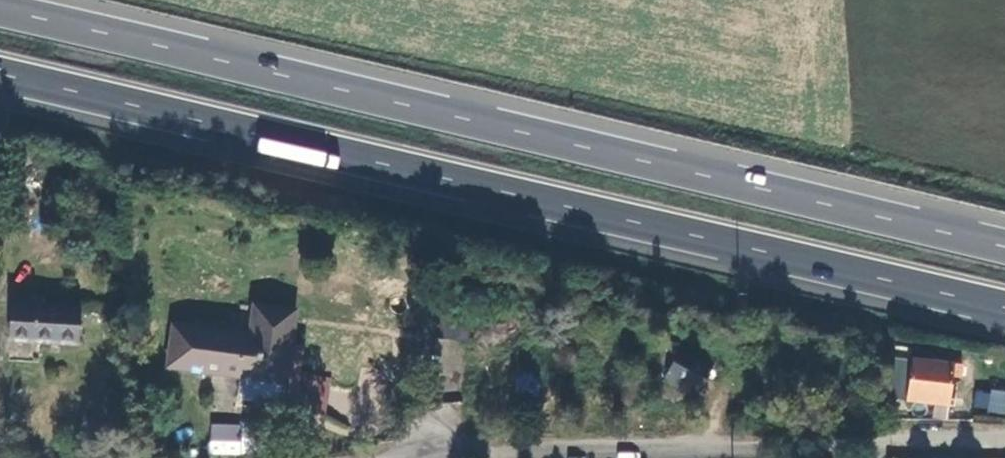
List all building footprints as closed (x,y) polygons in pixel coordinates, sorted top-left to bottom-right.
[(13,297),(10,336),(75,342),(78,302),(13,297)] [(246,334),(171,325),(166,367),(238,376),(235,401),(299,409),(307,341),(287,339),(291,306),(250,301),(246,334)] [(663,380),(697,398),(715,363),(681,345),(663,380)] [(957,367),(895,356),(895,397),(951,406),(957,367)] [(975,388),(972,409),(1004,413),(1004,391),(975,388)] [(210,423),(208,454),(241,455),(242,424),(210,423)]
